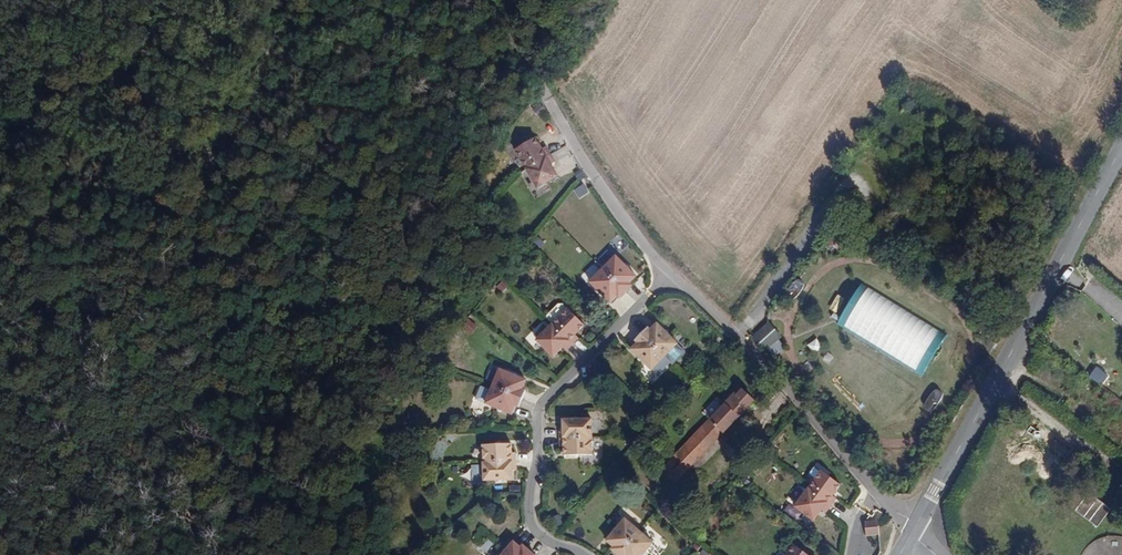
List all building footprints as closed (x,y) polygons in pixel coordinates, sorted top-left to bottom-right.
[(539,102),(532,110),(540,116),(546,109),(539,102)] [(534,125),(513,137),(537,179),(558,167),(551,155),(555,152),(545,135),(541,138),(534,125)] [(584,183),(573,189),(579,199),(589,192),(584,183)] [(613,252),(587,278),(608,298),(614,292),(617,294),(629,282),(627,279),(634,273),(613,252)] [(870,287),(844,329),(917,373),(944,331),(870,287)] [(531,334),(550,352),(559,343),(562,346),(575,334),(572,330),(582,321),(563,302),(531,334)] [(645,324),(633,337),(635,339),(628,346),(648,366),(674,340),(654,320),(648,327),(645,324)] [(778,339),(782,336),(769,321),(752,334),(773,358),(785,347),(778,339)] [(819,351),(820,340),(808,339),(807,350),(819,351)] [(524,376),(497,367),(486,400),(514,409),(516,400),(519,401),(525,385),(521,384),(524,376)] [(673,480),(752,398),(742,388),(736,393),(732,389),(722,399),(725,402),(708,419),(710,420),(662,469),(673,480)] [(589,415),(561,416),(561,425),(557,425),(558,443),(561,443),(561,452),(590,451),(589,415)] [(508,439),(479,439),(480,475),(509,475),(508,466),(512,466),(512,448),(508,448),(508,439)] [(819,467),(794,502),(812,516),(820,505),(824,508),(834,494),(830,492),(838,481),(819,467)] [(1099,526),(1110,508),(1087,494),(1076,512),(1099,526)] [(620,515),(602,537),(609,543),(607,546),(618,554),(622,554),(623,554),(634,554),(648,539),(620,515)] [(878,520),(865,520),(865,535),(878,535),(878,520)] [(518,540),(515,543),(508,537),(492,554),(529,554),(531,552),(518,540)] [(781,554),(809,554),(792,541),(781,554)]
